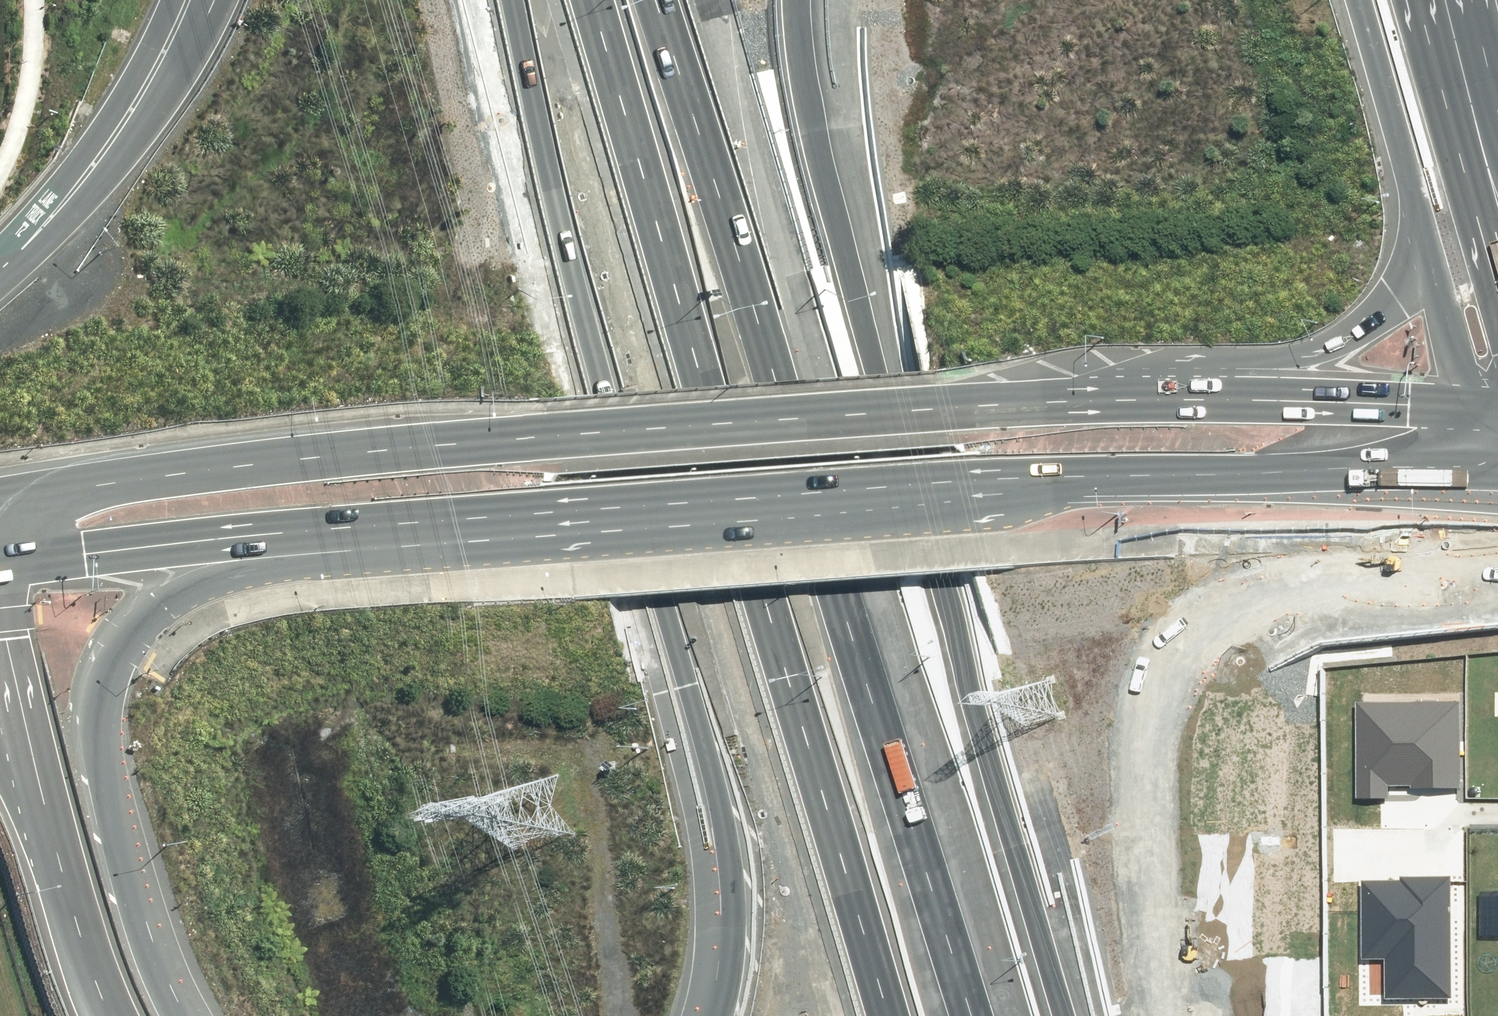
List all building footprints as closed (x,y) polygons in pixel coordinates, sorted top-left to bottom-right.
[(1352,697),(1352,799),(1390,799),(1390,784),(1410,784),(1410,790),(1462,790),(1462,697),(1352,697)] [(1390,953),(1390,996),(1459,995),(1458,874),(1367,875),(1367,953),(1390,953)]
